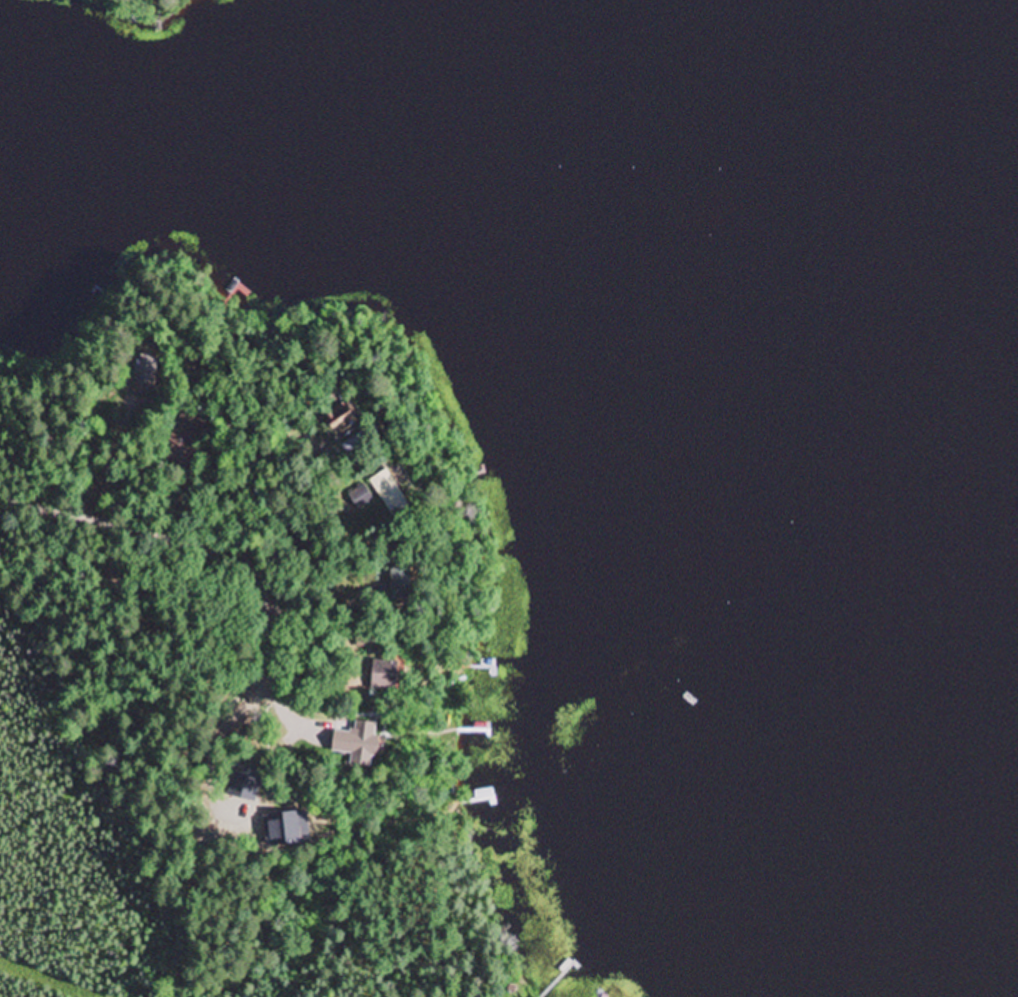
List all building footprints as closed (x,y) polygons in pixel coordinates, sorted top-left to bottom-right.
[(157,392),(157,357),(135,357),(136,393),(157,392)] [(339,435),(360,420),(346,401),(325,416),(339,435)] [(202,421),(180,413),(163,460),(185,468),(202,421)] [(370,478),(392,516),(410,505),(388,468),(370,478)] [(410,556),(391,556),(391,587),(410,587),(410,556)] [(371,689),(398,690),(400,660),(372,658),(371,689)] [(377,722),(355,720),(354,731),(334,729),(332,752),(351,754),(350,765),(375,768),(377,736),(375,736),(377,722)]
